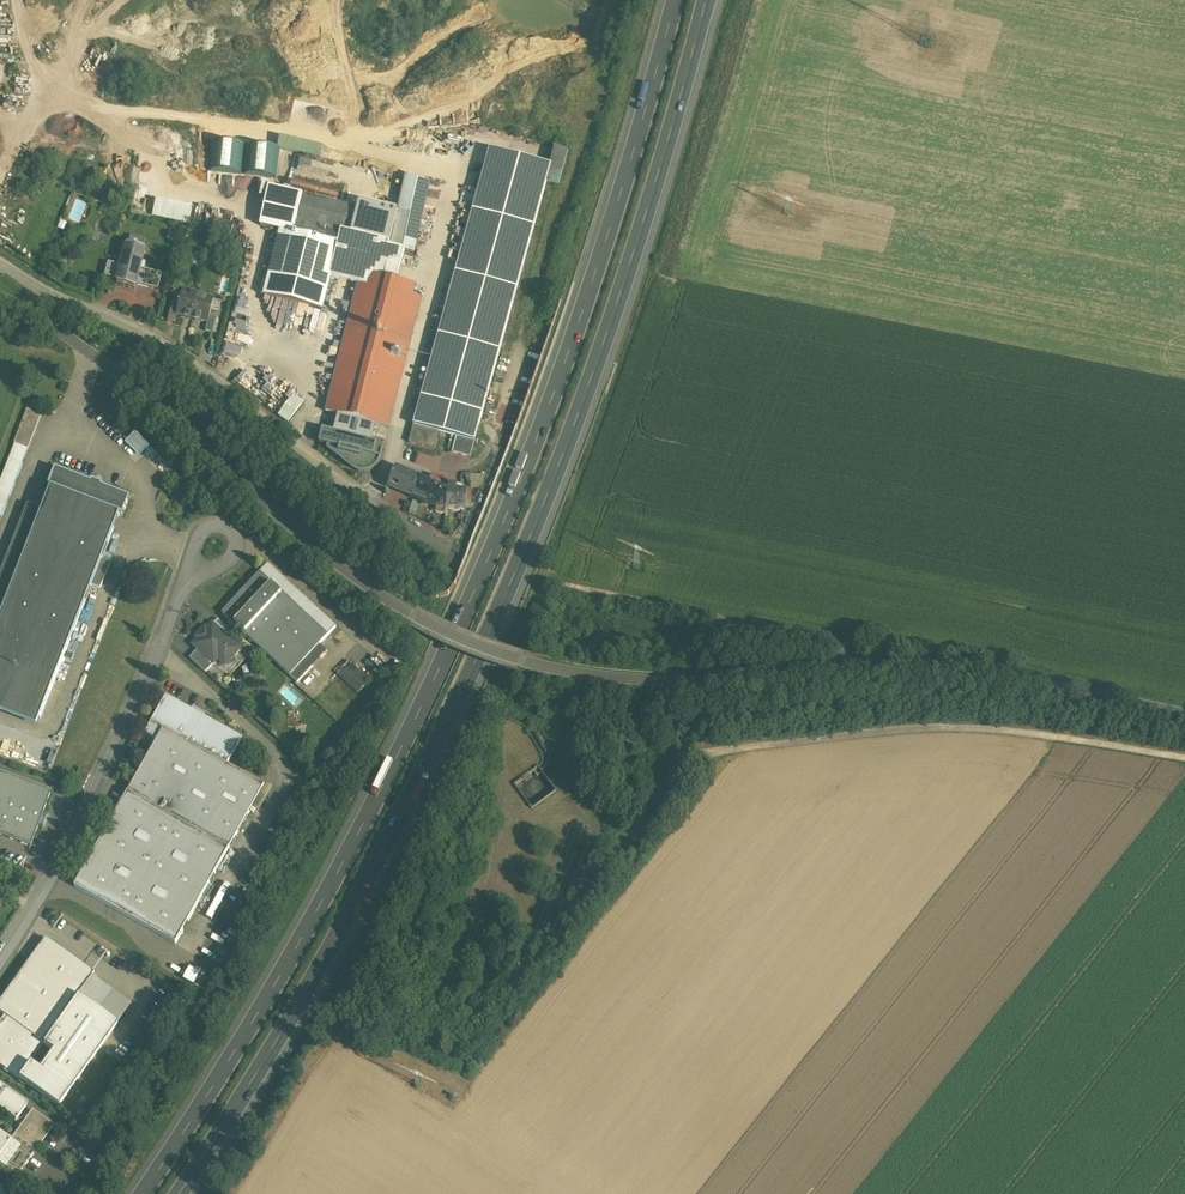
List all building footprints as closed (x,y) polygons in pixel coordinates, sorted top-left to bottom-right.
[(551,164),(490,147),(414,425),(475,442),(551,164)] [(262,226),(281,230),(265,295),(321,310),(329,276),(358,284),(367,286),(371,275),(397,282),(404,251),(414,253),(429,182),(406,177),(398,214),(357,204),(356,209),(269,188),(262,226)] [(153,198),(149,216),(185,224),(189,206),(153,198)] [(145,241),(131,237),(129,244),(135,246),(135,245),(138,245),(138,247),(143,248),(145,241)] [(118,279),(117,282),(135,287),(142,261),(145,249),(143,248),(138,247),(138,245),(135,245),(135,246),(129,244),(127,244),(124,256),(118,279)] [(118,264),(108,262),(105,275),(118,279),(124,256),(120,255),(118,264)] [(144,269),(140,268),(136,284),(158,289),(162,274),(144,269)] [(367,286),(358,284),(326,409),(381,422),(390,425),(422,299),(413,296),(414,286),(397,282),(371,275),(367,286)] [(199,294),(183,290),(178,307),(177,314),(192,318),(199,294)] [(214,298),(199,294),(192,318),(208,322),(210,316),(214,298)] [(178,307),(171,305),(167,321),(175,323),(177,314),(178,307)] [(217,317),(210,316),(208,322),(205,331),(213,333),(217,317)] [(290,390),(274,411),(288,421),(303,401),(290,390)] [(41,414),(27,409),(14,444),(28,449),(41,414)] [(381,422),(333,410),(323,450),(323,451),(366,483),(366,482),(381,422)] [(439,432),(413,426),(409,443),(434,449),(439,432)] [(123,441),(137,456),(147,445),(133,431),(123,441)] [(421,479),(396,468),(388,486),(413,497),(421,479)] [(58,469),(54,471),(49,484),(51,488),(42,510),(28,504),(0,575),(0,670),(18,677),(35,633),(68,646),(120,514),(124,513),(129,500),(127,496),(101,486),(102,485),(91,480),(91,482),(58,469)] [(446,485),(440,479),(431,475),(428,482),(421,479),(413,497),(435,507),(436,508),(436,512),(445,514),(446,509),(447,510),(448,492),(448,491),(444,489),(446,485)] [(448,491),(448,492),(447,510),(447,509),(466,510),(467,491),(456,491),(448,491)] [(336,628),(268,564),(260,573),(308,618),(310,618),(315,622),(320,622),(320,629),(328,637),(336,628)] [(454,575),(444,569),(439,578),(449,583),(454,575)] [(308,618),(260,573),(222,613),(290,677),(321,645),(328,637),(320,629),(320,622),(315,622),(310,618),(308,618)] [(240,650),(212,624),(193,645),(198,650),(214,664),(218,660),(225,666),(240,650)] [(18,677),(0,670),(0,713),(37,727),(68,646),(35,633),(18,677)] [(321,645),(290,677),(297,683),(328,651),(321,645)] [(214,664),(198,650),(190,658),(206,673),(214,664)] [(336,675),(357,694),(370,680),(349,661),(336,675)] [(308,694),(290,677),(286,682),(304,698),(308,694)] [(313,689),(304,681),(300,685),(308,694),(313,689)] [(242,738),(166,696),(145,733),(157,740),(128,793),(229,850),(265,786),(227,765),(242,738)] [(80,768),(72,785),(82,790),(91,774),(80,768)] [(0,772),(0,835),(30,847),(38,824),(42,826),(47,814),(43,813),(51,790),(0,772)] [(229,850),(128,793),(75,887),(176,944),(229,850)] [(0,1000),(0,1012),(4,1015),(0,1021),(0,1065),(18,1078),(29,1063),(42,1044),(77,995),(91,976),(94,973),(44,938),(0,1000)] [(91,976),(77,995),(117,1024),(130,1004),(91,976)] [(117,1024),(77,995),(42,1044),(52,1051),(39,1069),(69,1091),(117,1024)] [(39,1069),(29,1063),(18,1078),(58,1106),(69,1091),(39,1069)] [(4,1090),(0,1095),(0,1112),(15,1122),(25,1108),(26,1106),(4,1090)] [(9,1142),(0,1155),(0,1167),(16,1178),(54,1126),(32,1110),(9,1142)] [(9,1142),(0,1136),(0,1155),(9,1142)]
